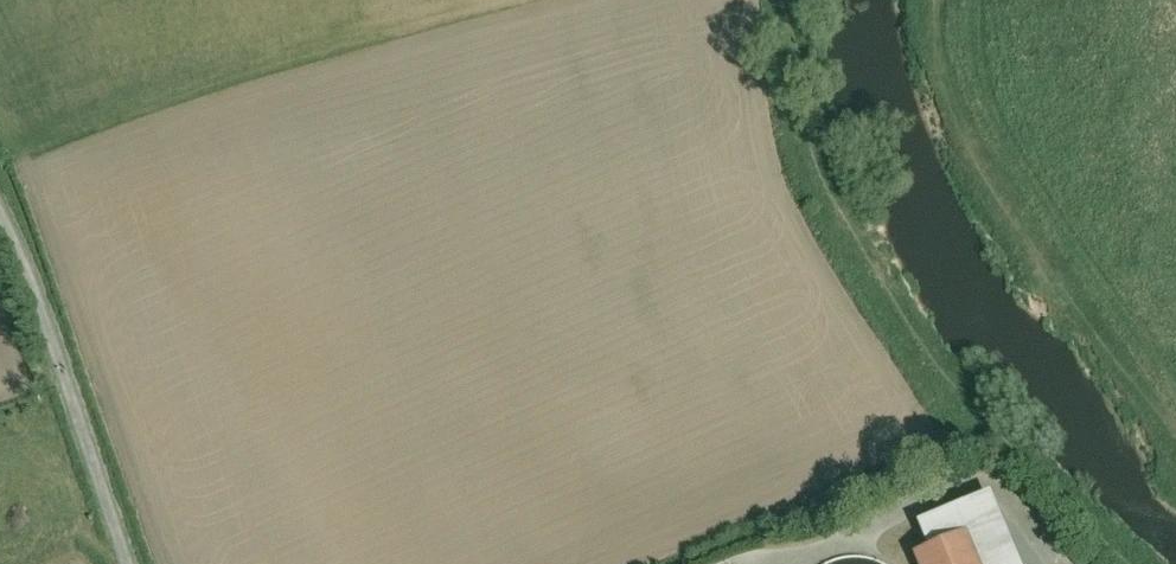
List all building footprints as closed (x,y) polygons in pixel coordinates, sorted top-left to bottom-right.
[(920,563),(985,563),(973,535),(917,557),(920,563)]
